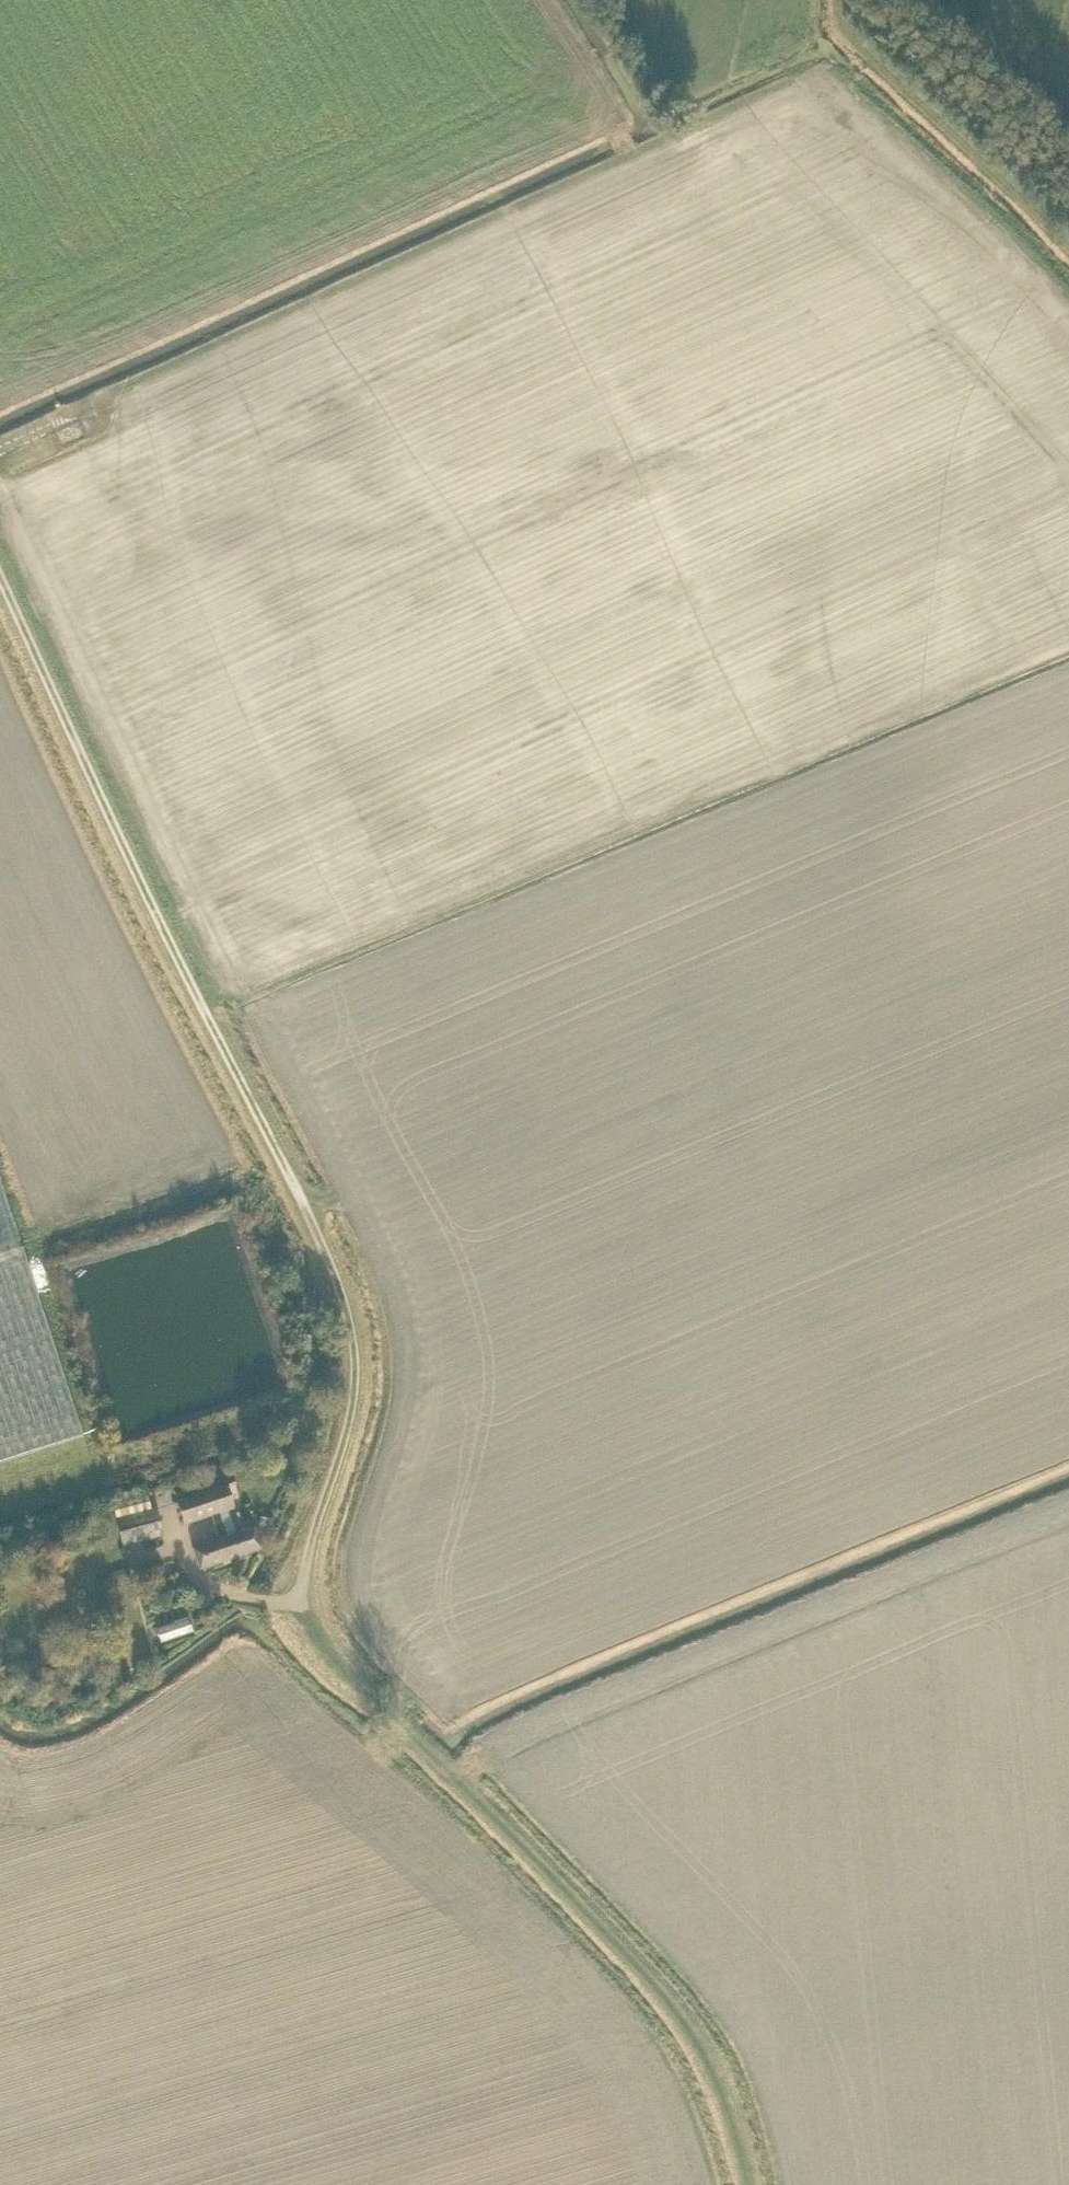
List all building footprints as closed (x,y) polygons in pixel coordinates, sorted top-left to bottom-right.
[(82,1437),(0,1179),(0,1463),(82,1437)] [(227,1511),(234,1509),(227,1485),(177,1502),(185,1525),(212,1516),(220,1540),(193,1549),(200,1570),(262,1550),(255,1528),(235,1534),(227,1511)] [(121,1549),(164,1538),(156,1510),(151,1511),(147,1495),(110,1505),(121,1549)] [(165,1641),(196,1630),(190,1615),(159,1627),(165,1641)]
